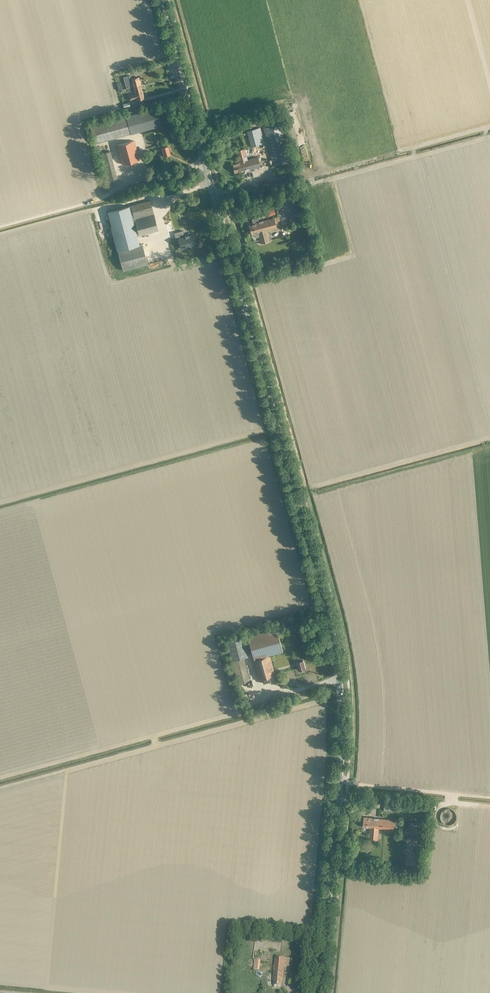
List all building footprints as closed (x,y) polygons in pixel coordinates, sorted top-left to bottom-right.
[(139,77),(138,77),(131,79),(130,75),(124,77),(125,83),(132,81),(133,86),(140,84),(138,77),(139,77)] [(135,93),(142,91),(140,84),(133,86),(127,88),(128,91),(134,90),(135,93)] [(136,98),(137,100),(144,98),(142,91),(135,93),(128,95),(130,99),(136,98)] [(131,108),(129,102),(123,103),(123,104),(122,105),(123,107),(124,107),(123,108),(123,110),(131,108)] [(156,107),(127,115),(132,133),(160,125),(156,107)] [(90,125),(95,143),(132,133),(127,115),(90,125)] [(280,121),(263,126),(273,165),(291,160),(280,121)] [(262,137),(259,137),(257,128),(247,130),(251,146),(264,143),(262,137)] [(122,164),(139,159),(134,140),(117,145),(122,164)] [(164,156),(170,154),(168,145),(167,142),(162,143),(163,146),(161,147),(164,156)] [(235,173),(260,166),(257,157),(247,159),(244,148),(236,151),(239,162),(232,163),(235,173)] [(105,181),(117,178),(110,150),(98,154),(105,181)] [(356,158),(339,162),(340,168),(357,164),(356,158)] [(277,207),(284,203),(282,198),(275,202),(277,207)] [(139,235),(158,230),(150,200),(131,205),(139,235)] [(131,205),(108,211),(111,224),(118,250),(139,244),(137,236),(139,235),(131,205)] [(174,212),(176,218),(186,214),(185,209),(174,212)] [(258,235),(261,243),(269,241),(266,230),(276,227),(274,217),(249,224),(251,234),(252,234),(252,235),(254,236),(258,235)] [(193,234),(178,238),(180,247),(195,243),(193,234)] [(118,250),(123,269),(147,263),(142,244),(139,244),(118,250)] [(269,654),(268,655),(268,654),(282,649),(275,627),(246,635),(253,658),(262,655),(263,656),(252,659),(257,678),(274,673),(269,654)] [(231,660),(238,684),(250,680),(243,657),(247,655),(242,636),(226,641),(231,660)] [(299,670),(306,668),(303,659),(302,656),(298,658),(298,661),(297,661),(299,670)] [(446,808),(444,809),(442,810),(441,812),(440,814),(440,816),(440,819),(441,821),(443,822),(445,824),(447,824),(449,824),(452,824),(454,822),(455,820),(456,818),(456,816),(456,813),(455,811),(453,810),(451,808),(449,808),(446,808)] [(393,829),(394,819),(364,816),(363,826),(370,827),(369,838),(378,839),(379,828),(393,829)] [(416,830),(417,821),(409,821),(408,829),(416,830)] [(283,980),(285,958),(275,957),(273,981),(274,981),(274,986),(276,986),(281,986),(281,979),(283,980)]
